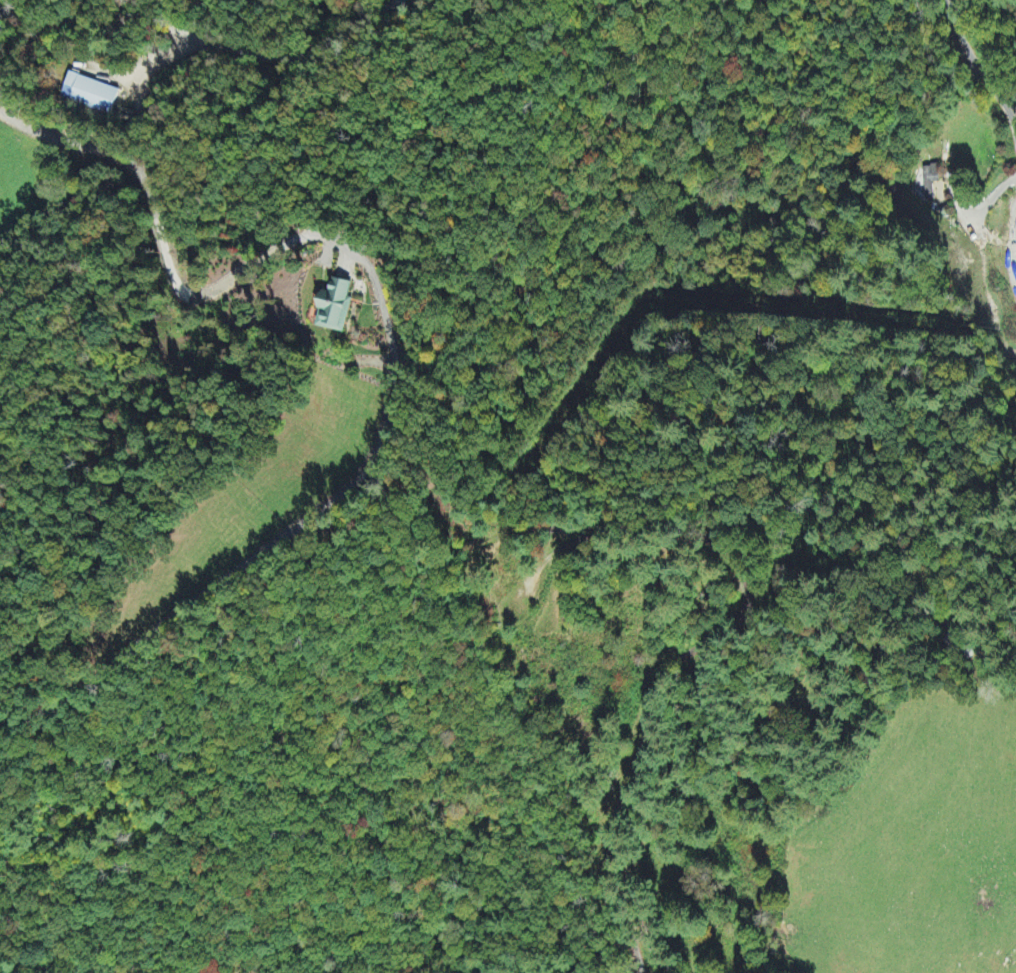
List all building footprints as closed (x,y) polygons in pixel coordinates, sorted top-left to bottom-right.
[(119,91),(70,74),(61,99),(110,116),(119,91)] [(938,175),(931,175),(931,168),(923,169),(924,200),(933,200),(932,184),(939,184),(938,175)] [(343,334),(351,299),(347,298),(351,283),(331,278),(328,292),(322,291),(313,327),(343,334)]
